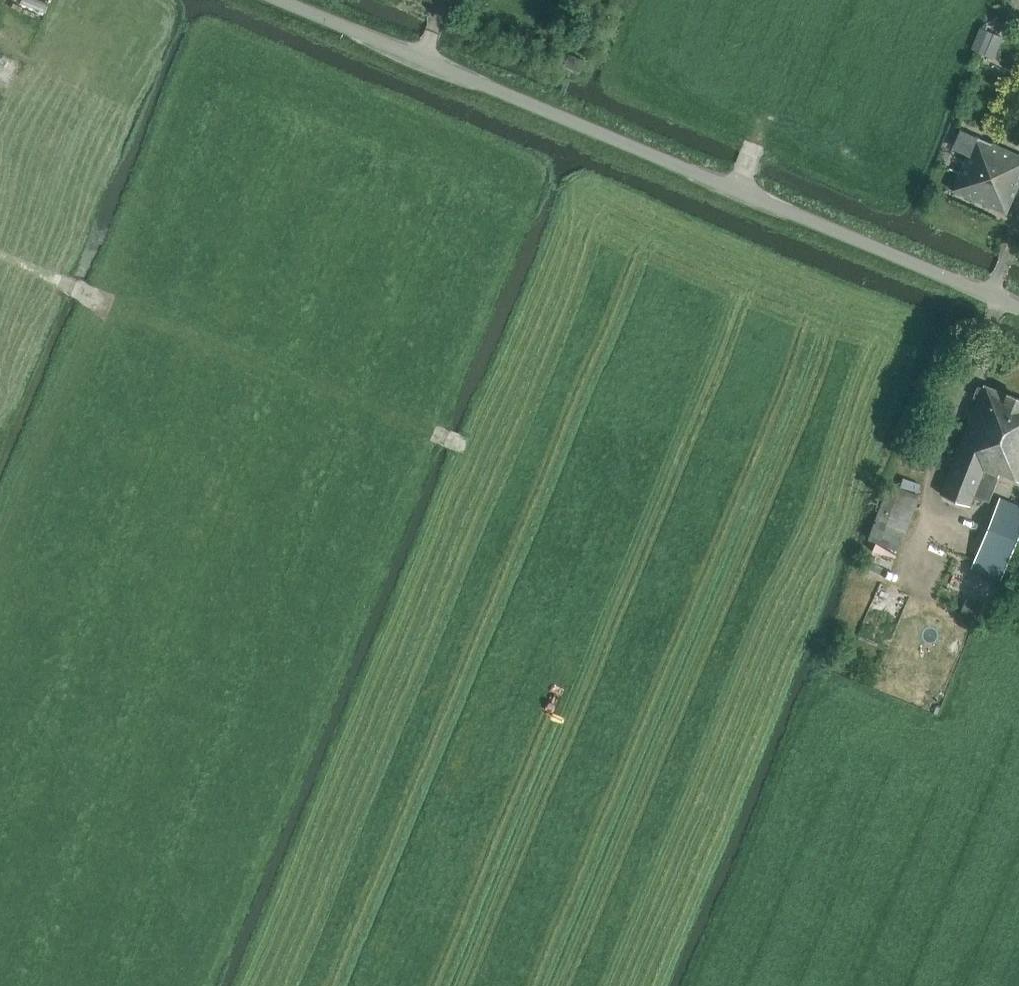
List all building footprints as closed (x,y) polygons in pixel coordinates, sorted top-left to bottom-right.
[(971,48),(994,58),(1003,37),(980,27),(971,48)] [(584,59),(569,53),(565,65),(579,71),(584,59)] [(961,129),(954,146),(968,153),(952,190),(1006,213),(1018,183),(1018,154),(961,129)] [(1000,473),(1018,480),(1018,478),(1018,398),(985,384),(983,388),(978,386),(973,397),(979,399),(941,493),(971,505),(979,484),(993,490),(1000,473)] [(899,548),(905,533),(906,533),(919,494),(917,493),(920,484),(903,479),(900,487),(890,484),(885,499),(870,538),(899,548)] [(974,562),(1004,574),(1018,535),(1018,518),(996,509),(974,562)] [(998,592),(983,586),(978,598),(968,594),(959,617),(984,627),(998,592)]
